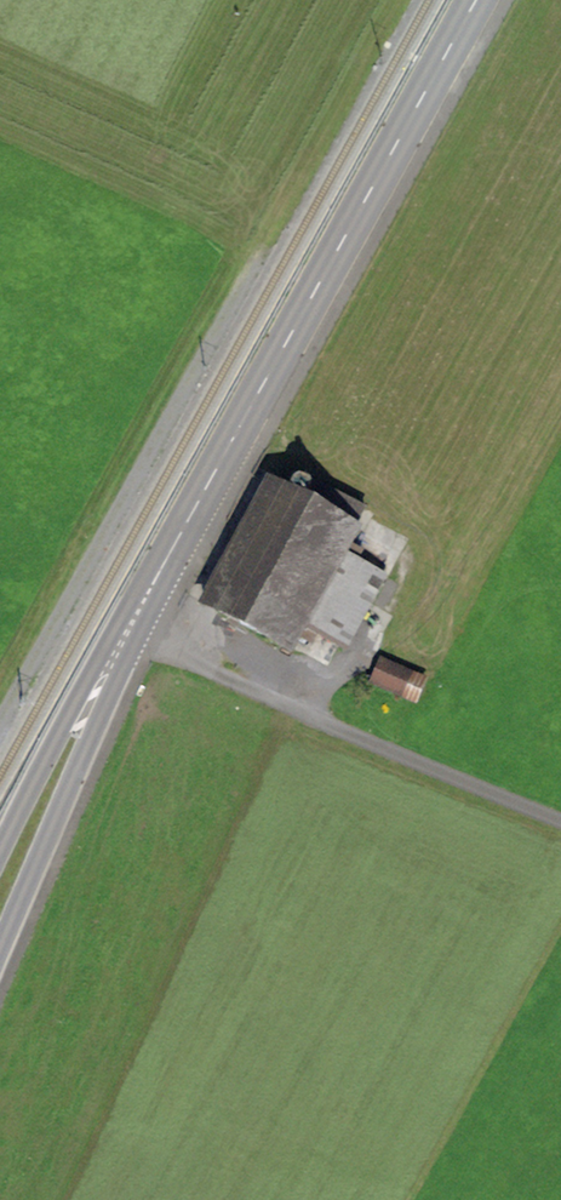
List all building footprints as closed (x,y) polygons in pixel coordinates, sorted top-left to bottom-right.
[(268,480),(211,595),(293,636),(351,522),(268,480)] [(380,659),(372,678),(412,695),(420,676),(380,659)]
